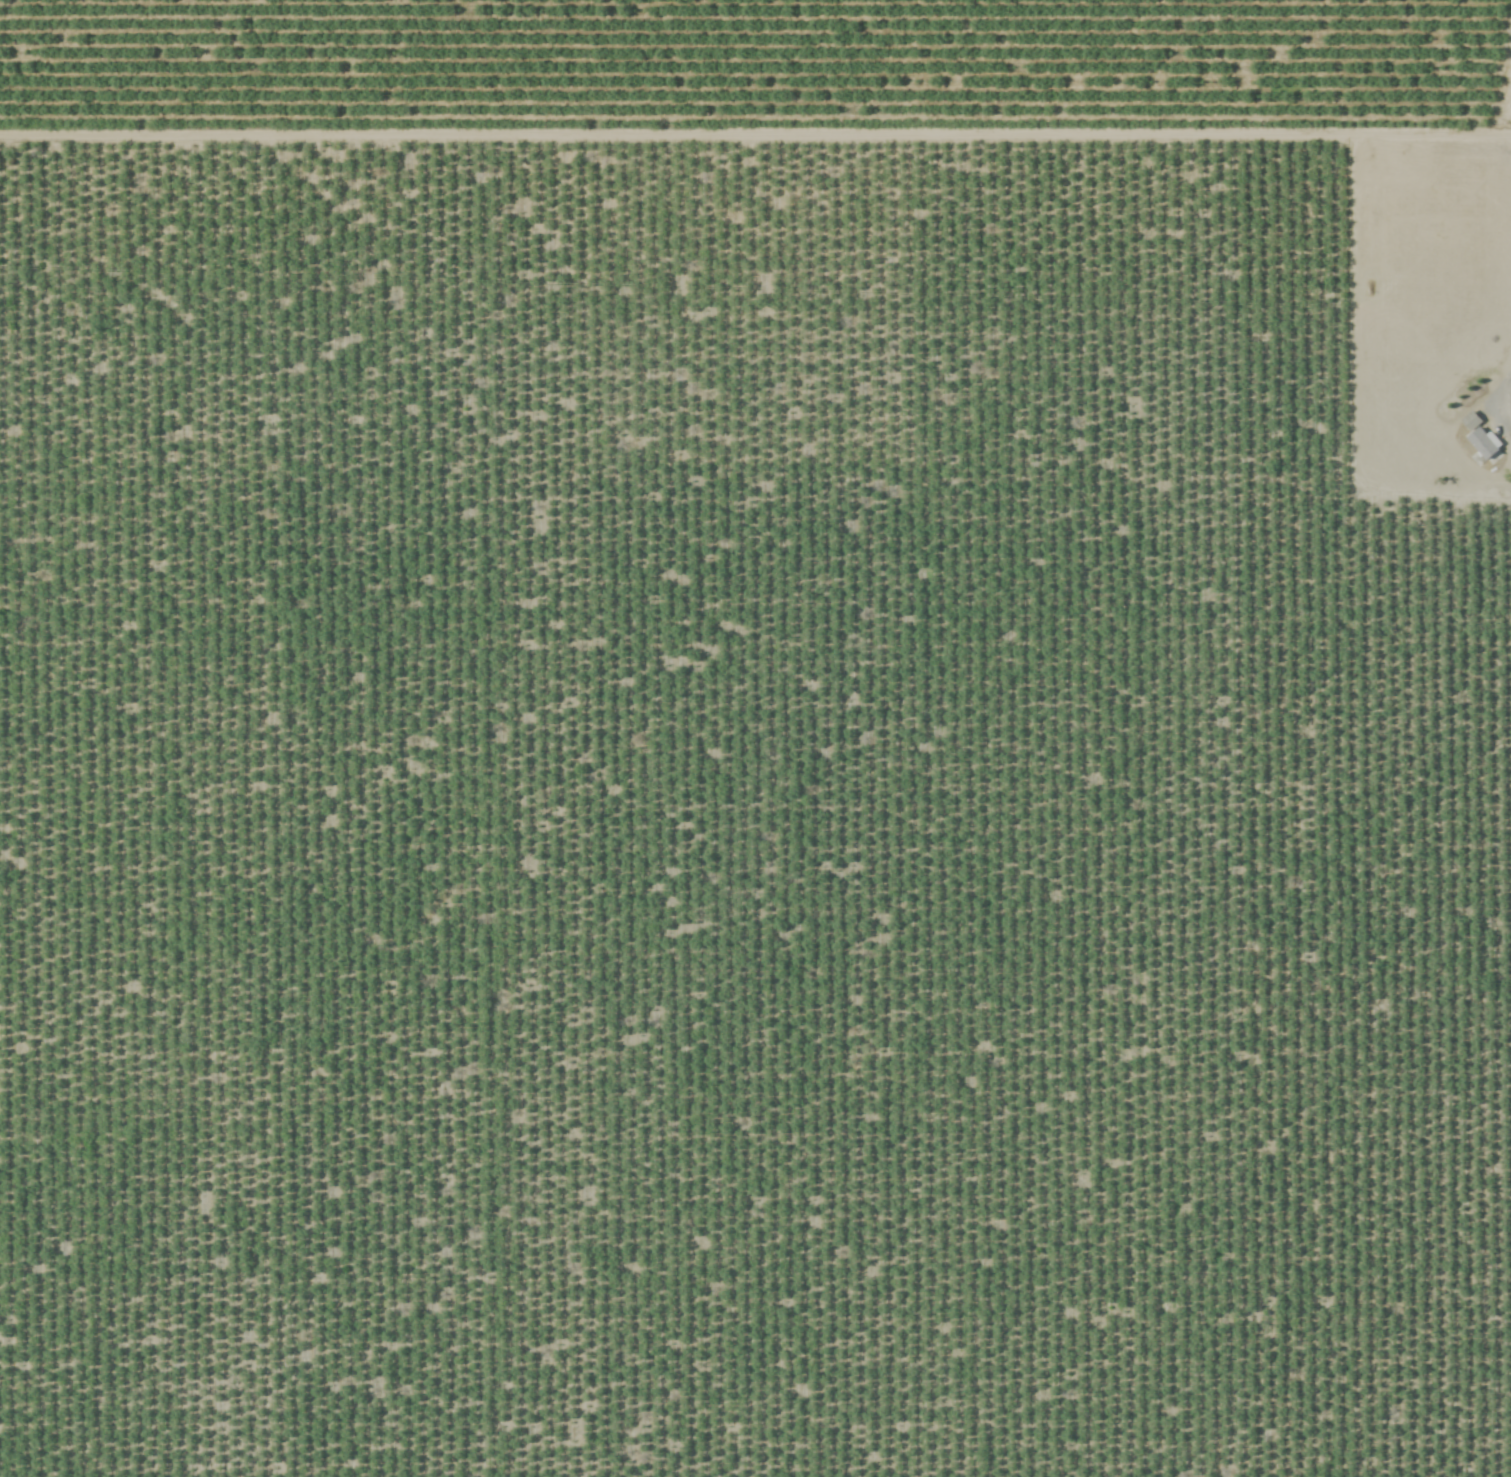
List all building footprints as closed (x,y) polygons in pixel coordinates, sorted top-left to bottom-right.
[(1463,438),(1482,463),(1499,451),(1469,412),(1459,420),(1469,434),(1463,438)]
